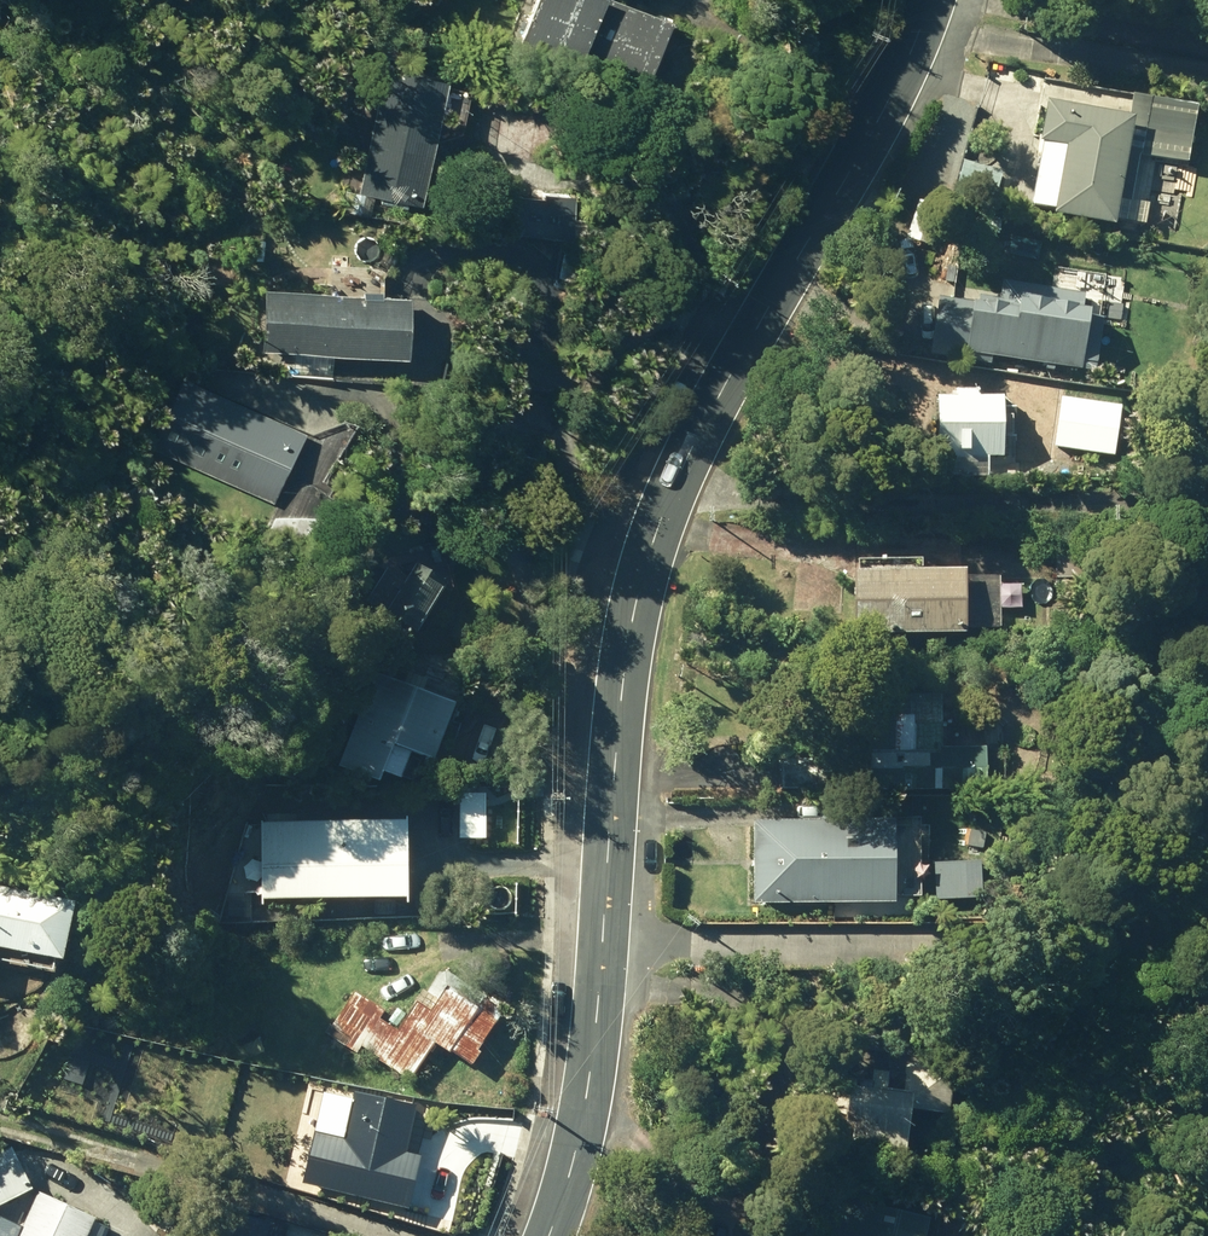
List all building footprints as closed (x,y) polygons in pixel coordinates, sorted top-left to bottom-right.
[(649,82),(675,13),(641,0),(535,0),(523,33),(649,82)] [(364,187),(426,200),(452,75),(390,62),(364,187)] [(1141,110),(1135,150),(1197,160),(1206,101),(1139,91),(1135,109),(1141,110)] [(1141,110),(1135,109),(1054,95),(1047,135),(1050,135),(1039,199),(1064,203),(1063,208),(1123,218),(1135,150),(1141,110)] [(522,232),(576,233),(577,190),(549,188),(549,194),(524,193),(522,232)] [(1101,304),(1090,303),(1091,290),(1008,278),(1006,293),(986,290),(984,300),(942,293),(934,350),(997,359),(998,354),(1103,369),(1110,315),(1100,314),(1101,304)] [(298,370),(340,371),(340,348),(412,349),(413,290),(267,285),(266,348),(298,348),(298,370)] [(155,443),(278,500),(310,426),(187,373),(155,443)] [(940,453),(1010,454),(1010,390),(941,391),(940,453)] [(1061,445),(1119,455),(1127,404),(1069,395),(1061,445)] [(867,566),(867,631),(975,630),(975,566),(867,566)] [(395,611),(424,629),(452,585),(424,567),(395,611)] [(349,767),(385,781),(389,770),(407,775),(417,750),(438,758),(460,700),(430,688),(435,675),(416,668),(412,680),(386,671),(349,767)] [(875,788),(991,788),(991,746),(948,747),(947,693),(874,693),(875,788)] [(760,902),(902,901),(902,819),(760,818),(760,902)] [(273,896),(415,897),(415,820),(272,820),(273,896)] [(65,959),(77,897),(0,882),(0,944),(65,959)] [(337,1023),(422,1081),(432,1066),(425,1061),(439,1040),(474,1063),(514,1005),(452,962),(435,988),(431,985),(405,1025),(389,1015),(396,1005),(364,983),(337,1023)] [(956,1114),(961,1067),(913,1061),(911,1073),(864,1067),(854,1145),(917,1154),(922,1109),(956,1114)] [(306,1183),(434,1216),(441,1176),(420,1170),(424,1155),(407,1150),(418,1107),(358,1090),(345,1136),(320,1129),(306,1183)] [(47,1183),(30,1150),(0,1165),(0,1206),(47,1183)] [(938,1215),(831,1190),(821,1235),(933,1235),(938,1215)] [(99,1217),(42,1191),(21,1235),(90,1235),(99,1217)]
